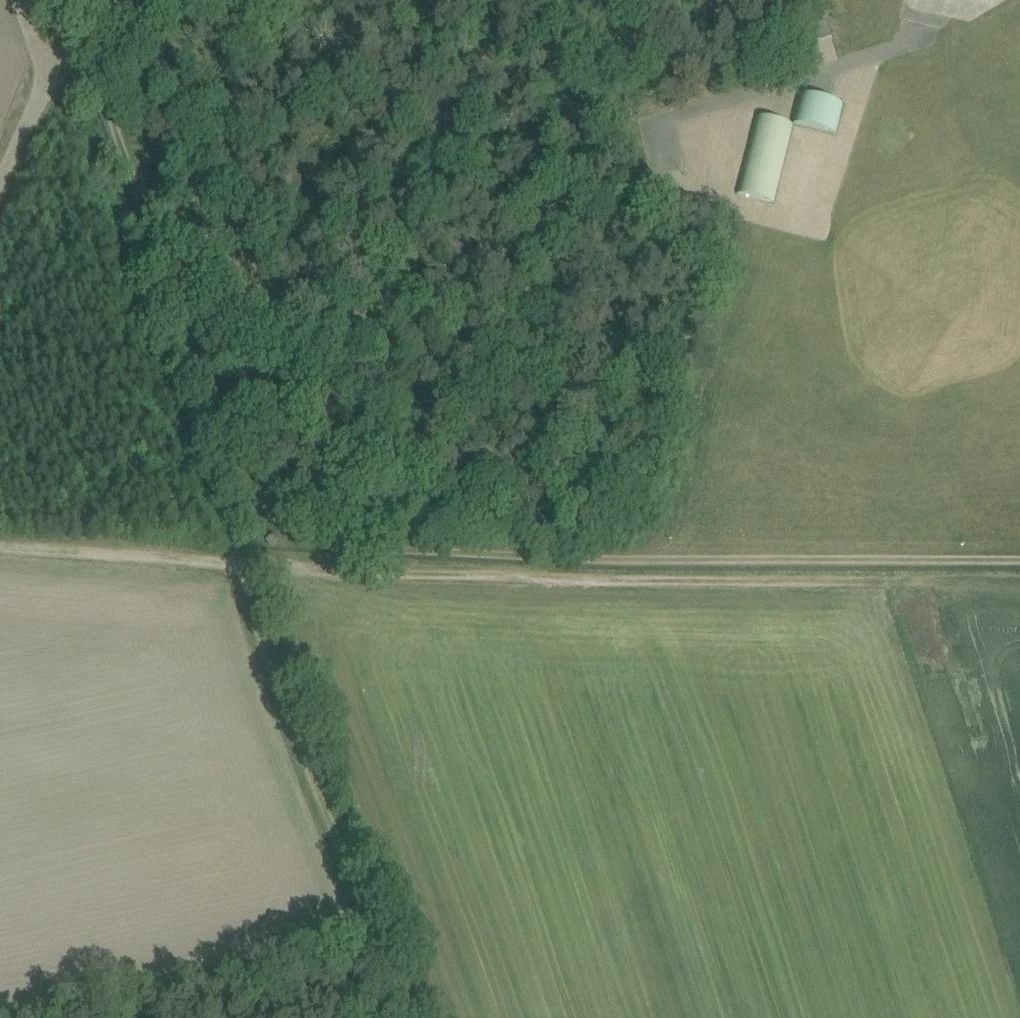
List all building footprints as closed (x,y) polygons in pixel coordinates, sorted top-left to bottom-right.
[(813,28),(817,41),(831,37),(827,23),(813,28)] [(795,116),(793,123),(794,123),(835,134),(843,104),(800,93),(799,100),(793,99),(791,107),(797,108),(796,109),(792,108),(790,115),(795,116)] [(794,123),(793,123),(793,125),(756,116),(737,193),(774,202),(794,123)]
